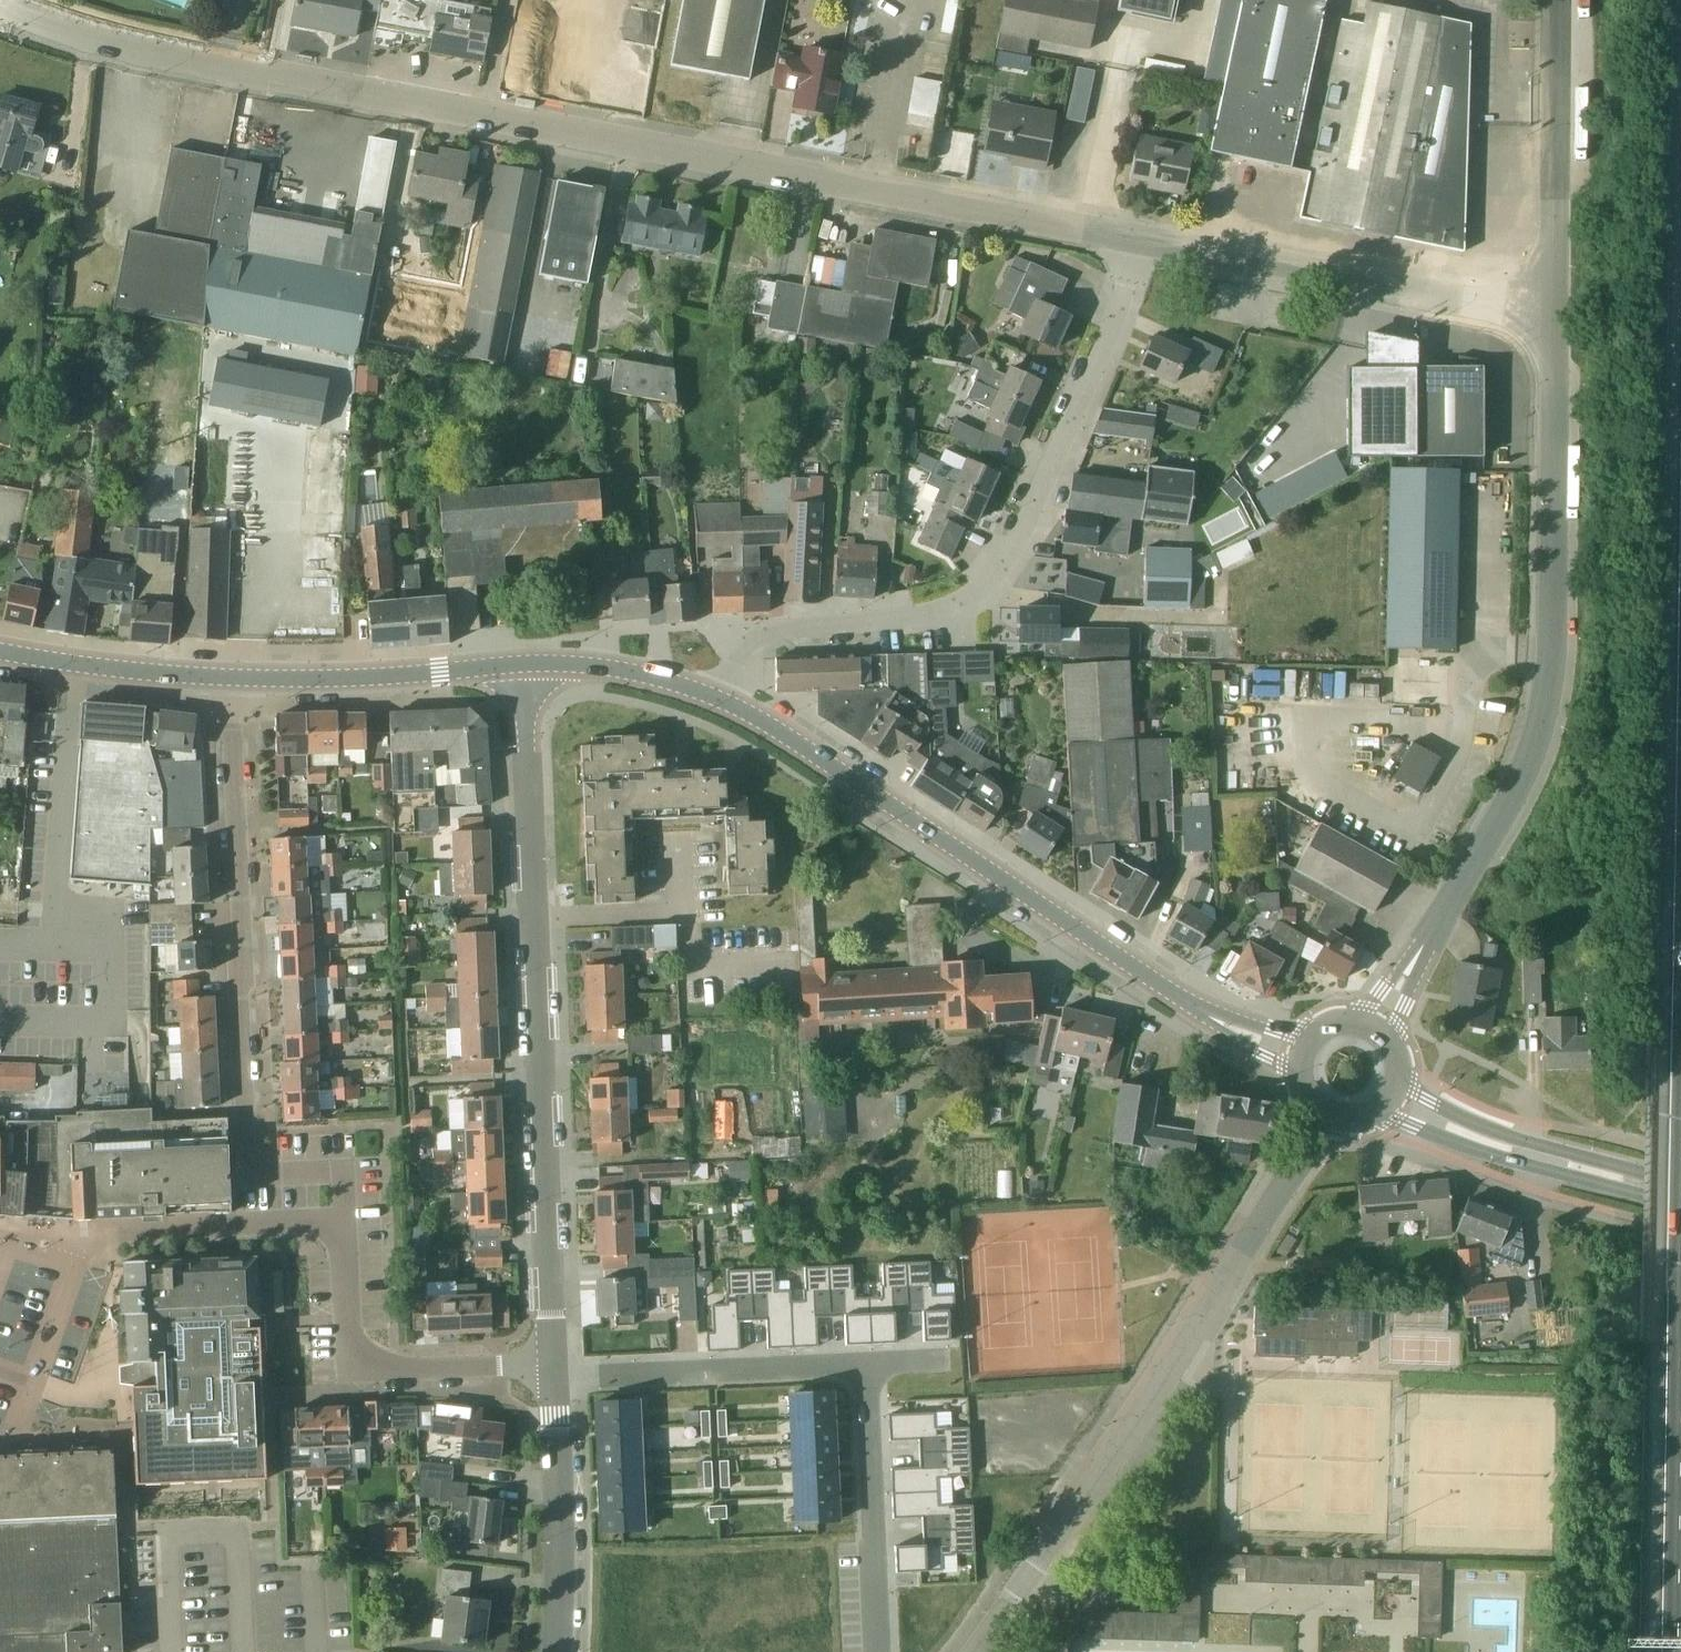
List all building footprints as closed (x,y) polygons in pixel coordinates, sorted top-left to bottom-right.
[(380,0),(296,0),(291,25),(354,37),(359,8),(378,12),(380,0)] [(441,0),(380,0),(378,12),(373,40),(401,45),(403,34),(432,40),(430,51),(481,61),(489,21),(471,18),(474,6),(441,0)] [(749,80),(764,0),(683,0),(670,65),(749,80)] [(1088,51),(1098,0),(1004,0),(995,49),(1025,55),(1028,39),(1088,51)] [(1117,10),(1169,21),(1173,0),(1119,0),(1117,10)] [(1209,151),(1231,156),(1289,169),(1324,0),(1241,0),(1235,31),(1223,28),(1215,66),(1226,68),(1209,151)] [(1470,24),(1457,21),(1367,1),(1362,25),(1341,20),(1308,173),(1309,174),(1300,217),(1463,252),(1470,24)] [(844,56),(822,52),(802,48),(801,56),(777,52),(771,87),(796,91),(793,107),(832,115),(839,81),(841,81),(844,67),(841,67),(844,56)] [(996,65),(1010,68),(1013,54),(998,51),(996,65)] [(913,77),(908,124),(936,127),(941,80),(913,77)] [(17,173),(17,172),(26,175),(33,154),(38,154),(42,150),(43,145),(42,141),(37,137),(30,135),(39,107),(0,96),(0,168),(17,173)] [(1043,169),(1054,113),(994,101),(984,151),(1023,159),(1022,165),(1043,169)] [(1185,184),(1189,162),(1191,145),(1143,135),(1133,158),(1129,180),(1148,183),(1146,189),(1165,192),(1168,177),(1185,180),(1184,184),(1185,184)] [(208,244),(225,159),(171,149),(154,236),(127,231),(112,311),(203,328),(208,244)] [(394,161),(392,171),(404,174),(407,163),(409,152),(396,150),(394,161)] [(442,225),(466,230),(477,178),(463,176),(466,157),(450,154),(449,163),(417,156),(408,196),(408,197),(446,205),(442,225)] [(353,227),(253,209),(261,166),(225,159),(208,244),(203,328),(356,355),(382,217),(356,212),(353,227)] [(539,175),(496,167),(483,234),(467,231),(456,285),(375,271),(360,348),(501,371),(541,171),(540,171),(539,175)] [(587,284),(601,210),(605,188),(592,186),(591,188),(557,182),(539,275),(587,284)] [(394,193),(387,192),(387,193),(384,209),(403,212),(405,213),(408,197),(408,196),(405,196),(394,193)] [(677,213),(667,212),(657,210),(659,201),(637,197),(636,205),(629,204),(622,244),(698,259),(706,219),(699,217),(701,209),(679,205),(677,213)] [(826,340),(854,345),(885,350),(897,282),(927,288),(936,240),(874,228),(869,256),(847,252),(839,293),(806,287),(798,335),(826,340)] [(841,283),(843,259),(814,256),(812,281),(841,283)] [(1051,290),(1060,294),(1067,280),(1030,263),(1007,312),(1024,320),(1018,332),(1055,349),(1069,318),(1043,306),(1051,290)] [(776,281),(767,329),(798,335),(806,287),(776,281)] [(1346,455),(1414,457),(1414,367),(1414,340),(1369,332),(1368,366),(1347,366),(1346,455)] [(961,359),(978,348),(968,333),(952,344),(961,359)] [(790,335),(788,343),(795,344),(796,336),(790,335)] [(816,338),(799,337),(798,353),(814,355),(816,338)] [(1197,341),(1191,354),(1153,337),(1139,368),(1174,384),(1184,362),(1211,374),(1222,351),(1193,338),(1192,339),(1197,341)] [(851,360),(854,345),(826,340),(824,355),(851,360)] [(547,373),(568,377),(572,352),(552,348),(547,373)] [(978,371),(983,360),(974,356),(970,366),(978,371)] [(1414,367),(1414,457),(1482,456),(1482,447),(1482,390),(1488,390),(1488,361),(1458,356),(1458,366),(1414,367)] [(672,370),(615,360),(610,393),(676,404),(672,370)] [(994,370),(996,366),(983,360),(978,371),(976,378),(1028,404),(1028,405),(1039,381),(1008,367),(1005,375),(994,370)] [(214,361),(212,408),(325,413),(328,366),(214,361)] [(357,366),(355,392),(355,394),(377,396),(379,367),(357,366)] [(1028,405),(1028,404),(976,378),(968,395),(964,405),(986,414),(990,416),(985,429),(1016,444),(1024,428),(1019,425),(1028,405)] [(1155,415),(1102,408),(1092,433),(1146,440),(1145,446),(1151,447),(1155,415)] [(976,449),(982,434),(956,421),(949,436),(976,449)] [(916,447),(915,447),(904,446),(903,459),(915,460),(916,447)] [(997,474),(977,464),(965,459),(959,471),(937,461),(931,473),(986,497),(997,474)] [(504,468),(505,479),(525,477),(524,466),(504,468)] [(1099,514),(1099,516),(1131,520),(1187,527),(1194,471),(1148,466),(1145,484),(1073,476),(1067,511),(1099,514)] [(1457,471),(1435,470),(1390,469),(1385,648),(1453,650),(1457,471)] [(974,522),(986,497),(931,473),(926,484),(927,484),(921,497),(933,503),(934,502),(936,503),(917,542),(948,556),(961,528),(948,522),(953,512),(974,522)] [(868,492),(866,514),(886,515),(888,493),(887,493),(888,476),(874,475),(873,492),(868,492)] [(800,604),(805,479),(795,478),(795,477),(790,476),(790,479),(786,546),(784,603),(800,604)] [(1233,502),(1245,491),(1232,477),(1220,488),(1233,502)] [(800,604),(815,605),(821,478),(809,478),(809,479),(805,479),(800,604)] [(758,546),(786,546),(790,479),(763,479),(764,517),(741,517),(742,612),(769,612),(769,598),(767,561),(759,562),(758,546)] [(503,556),(587,549),(584,523),(599,522),(596,481),(439,493),(445,578),(475,575),(476,584),(505,581),(503,556)] [(59,557),(88,560),(95,494),(60,490),(53,556),(59,557)] [(742,612),(741,517),(740,517),(740,503),(694,504),(695,547),(731,545),(732,559),(712,559),(712,577),(713,614),(714,614),(714,613),(742,612)] [(348,504),(346,533),(360,534),(362,506),(362,505),(348,504)] [(418,527),(416,507),(398,509),(400,529),(418,527)] [(1061,542),(1095,546),(1095,552),(1127,557),(1131,520),(1099,516),(1099,514),(1067,511),(1065,511),(1061,542)] [(230,532),(210,531),(210,517),(191,516),(190,530),(182,636),(224,639),(226,617),(224,617),(230,532)] [(366,589),(395,587),(389,526),(361,529),(366,589)] [(168,645),(178,528),(161,527),(161,531),(138,529),(135,565),(129,637),(129,642),(168,645)] [(873,599),(877,546),(853,545),(854,537),(837,536),(833,596),(873,599)] [(1222,550),(1229,566),(1254,555),(1246,539),(1222,550)] [(41,574),(34,574),(39,549),(18,544),(2,622),(32,628),(40,591),(32,589),(32,586),(42,586),(41,574)] [(1190,564),(1191,546),(1146,545),(1144,609),(1189,611),(1189,610),(1190,577),(1190,564)] [(642,551),(645,579),(646,588),(663,587),(666,624),(695,622),(692,584),(676,585),(673,548),(642,551)] [(648,617),(646,588),(645,579),(627,580),(625,549),(593,552),(596,585),(597,585),(596,579),(610,578),(613,620),(648,617)] [(1190,564),(1190,577),(1205,578),(1222,570),(1214,554),(1213,553),(1190,564)] [(135,565),(88,560),(59,557),(47,631),(81,637),(87,600),(120,605),(117,637),(129,637),(135,565)] [(913,584),(915,567),(906,565),(903,582),(913,584)] [(475,575),(445,578),(447,597),(420,599),(417,566),(404,568),(407,600),(412,648),(449,645),(448,633),(480,630),(475,584),(476,584),(475,575)] [(1067,573),(1064,597),(1100,602),(1104,579),(1067,573)] [(412,648),(407,600),(396,600),(395,587),(366,589),(371,651),(412,648)] [(1000,634),(1016,634),(1015,608),(999,609),(1000,634)] [(1059,609),(1042,609),(1019,609),(1019,642),(1044,642),(1044,657),(1080,656),(1080,660),(1109,659),(1129,660),(1127,633),(1080,631),(1081,628),(1059,627),(1059,609)] [(962,681),(961,653),(953,653),(923,654),(926,682),(940,682),(953,681),(962,681)] [(907,762),(920,771),(932,754),(929,708),(923,654),(886,655),(887,690),(820,691),(821,714),(863,740),(861,743),(887,759),(895,747),(911,757),(907,762)] [(776,692),(820,691),(887,690),(886,655),(775,658),(776,692)] [(1132,729),(1129,660),(1109,659),(1080,660),(1080,664),(1063,664),(1071,810),(1072,832),(1070,832),(1072,848),(1090,846),(1091,864),(1102,870),(1089,893),(1137,920),(1158,883),(1154,843),(1157,842),(1154,801),(1172,800),(1170,739),(1145,740),(1132,741),(1132,729)] [(1363,699),(1363,685),(1350,684),(1349,698),(1363,699)] [(5,788),(6,777),(17,778),(18,766),(24,767),(25,758),(23,758),(26,722),(23,722),(26,687),(0,685),(0,787),(5,788)] [(1378,685),(1365,685),(1364,699),(1378,699),(1378,685)] [(144,712),(144,708),(83,704),(70,880),(149,886),(149,830),(149,747),(149,712),(144,712)] [(946,733),(945,707),(929,708),(932,754),(920,771),(910,786),(952,813),(953,812),(984,832),(999,808),(1001,803),(1002,797),(1001,794),(1000,791),(999,789),(997,787),(995,785),(977,775),(986,760),(945,735),(946,733)] [(436,809),(490,805),(484,728),(485,727),(468,710),(467,712),(431,713),(436,809)] [(149,712),(149,747),(155,747),(155,750),(171,752),(171,760),(153,760),(149,747),(149,830),(162,830),(190,828),(204,827),(200,761),(194,761),(193,751),(190,751),(194,718),(160,713),(159,714),(149,712)] [(413,810),(436,809),(431,713),(389,715),(394,833),(414,832),(413,810)] [(275,716),(277,778),(307,776),(306,756),(307,756),(307,755),(307,714),(305,714),(305,715),(275,716)] [(337,753),(337,715),(337,714),(307,714),(307,755),(337,754),(337,753)] [(366,763),(365,715),(365,714),(337,715),(337,753),(352,753),(352,763),(366,763)] [(1145,740),(1144,729),(1132,729),(1132,741),(1145,740)] [(655,773),(654,760),(653,735),(628,736),(628,744),(580,746),(582,776),(655,773)] [(1423,794),(1443,756),(1412,740),(1393,779),(1423,794)] [(1072,832),(1071,810),(1055,805),(1063,782),(1061,781),(1064,775),(1058,772),(1060,766),(1056,764),(1057,763),(1034,754),(1018,805),(1033,814),(1015,842),(1043,860),(1061,831),(1070,832),(1072,832)] [(725,797),(724,770),(676,772),(675,759),(654,760),(655,773),(582,776),(583,822),(630,820),(725,816),(747,815),(746,796),(725,797)] [(351,777),(350,762),(337,763),(339,778),(351,777)] [(371,765),(372,791),(389,790),(387,764),(371,765)] [(325,783),(325,766),(308,766),(308,783),(325,783)] [(309,813),(317,812),(316,798),(308,798),(308,809),(309,813)] [(293,800),(279,801),(280,829),(308,828),(307,809),(293,810),(293,800)] [(1211,806),(1181,807),(1183,853),(1212,852),(1211,806)] [(376,821),(389,821),(389,807),(375,808),(376,821)] [(774,884),(772,843),(771,821),(747,822),(747,815),(725,816),(728,895),(766,894),(766,884),(774,884)] [(453,865),(490,863),(488,831),(483,831),(483,817),(458,818),(458,831),(451,832),(453,865)] [(1263,818),(1264,838),(1276,838),(1275,818),(1263,818)] [(595,904),(617,903),(634,903),(630,820),(583,822),(585,857),(593,857),(595,904)] [(1397,867),(1378,856),(1320,824),(1294,870),(1277,860),(1278,878),(1325,903),(1325,902),(1353,918),(1360,907),(1371,913),(1397,867)] [(173,849),(174,877),(206,875),(205,847),(190,847),(190,828),(162,830),(163,850),(173,849)] [(272,869),(343,865),(342,853),(325,854),(324,836),(271,839),(272,869)] [(395,864),(408,863),(407,853),(395,853),(395,864)] [(462,909),(464,909),(487,908),(486,895),(491,895),(490,863),(453,865),(439,865),(440,897),(462,895),(462,909)] [(274,898),(278,898),(327,895),(327,894),(330,894),(329,877),(343,877),(343,865),(272,869),(274,898)] [(397,881),(409,888),(417,874),(404,867),(397,881)] [(192,925),(191,904),(207,903),(206,875),(174,877),(175,905),(150,905),(150,928),(192,925)] [(1213,919),(1212,918),(1200,912),(1211,886),(1192,878),(1181,902),(1183,903),(1165,936),(1194,952),(1210,924),(1213,919)] [(1261,894),(1262,912),(1280,911),(1279,893),(1261,894)] [(326,923),(343,922),(342,910),(328,911),(327,895),(278,898),(280,925),(312,923),(326,923)] [(406,916),(406,901),(398,901),(398,916),(399,916),(406,916)] [(1355,919),(1353,918),(1325,902),(1325,903),(1311,927),(1328,937),(1313,964),(1342,980),(1360,948),(1344,939),(1355,919)] [(832,975),(831,958),(815,959),(815,956),(799,957),(804,1041),(819,1041),(818,1026),(914,1020),(942,1018),(943,1032),(986,1029),(985,1023),(1030,1020),(1028,976),(980,979),(979,961),(941,964),(938,905),(905,907),(909,970),(832,975)] [(1285,924),(1295,924),(1296,908),(1283,907),(1282,922),(1285,924)] [(1213,919),(1210,924),(1233,937),(1240,925),(1215,912),(1212,918),(1213,919)] [(457,965),(494,964),(492,932),(488,932),(487,920),(457,921),(457,933),(455,933),(457,965)] [(342,934),(342,935),(359,934),(358,921),(343,922),(326,923),(327,934),(342,934)] [(1290,982),(1297,961),(1305,937),(1281,922),(1276,921),(1270,932),(1272,933),(1264,949),(1250,942),(1231,975),(1262,992),(1273,972),(1290,982)] [(281,953),(313,951),(312,937),(312,923),(280,925),(281,953)] [(210,941),(193,942),(192,925),(150,928),(150,945),(177,945),(179,972),(211,970),(210,941)] [(676,948),(676,939),(676,925),(611,927),(611,952),(589,953),(590,966),(585,966),(586,999),(622,997),(620,950),(676,948)] [(415,937),(399,938),(400,967),(417,966),(416,962),(422,962),(421,948),(416,948),(415,937)] [(1485,944),(1482,957),(1495,959),(1497,946),(1485,944)] [(329,978),(346,977),(345,965),(329,966),(329,964),(329,951),(313,951),(281,953),(283,980),(314,979),(329,978)] [(1499,970),(1481,966),(1459,962),(1454,990),(1456,990),(1450,1022),(1447,1022),(1447,1023),(1487,1031),(1499,970)] [(457,965),(457,985),(458,998),(495,995),(494,964),(457,965)] [(1540,974),(1523,974),(1523,997),(1523,1004),(1541,1003),(1540,974)] [(346,979),(346,977),(329,978),(330,988),(333,988),(346,988),(346,979)] [(316,1007),(315,993),(314,979),(283,980),(284,1008),(316,1007)] [(346,979),(346,988),(358,987),(357,979),(346,979)] [(179,1026),(214,1024),(212,997),(199,997),(198,980),(172,981),(173,1000),(178,1000),(179,1026)] [(426,984),(426,999),(447,998),(446,985),(446,983),(426,984)] [(447,1029),(497,1026),(495,995),(458,998),(447,998),(426,999),(427,1013),(446,1012),(447,1029)] [(593,1043),(623,1042),(622,997),(586,999),(587,1030),(592,1030),(593,1043)] [(406,1000),(406,1010),(416,1010),(415,999),(406,1000)] [(331,1033),(349,1032),(348,1020),(336,1021),(336,1016),(317,1017),(316,1007),(284,1008),(285,1035),(318,1034),(318,1033),(331,1032),(331,1033)] [(1079,1057),(1088,1014),(1062,1008),(1060,1018),(1045,1015),(1038,1047),(1034,1064),(1075,1073),(1078,1057),(1079,1057)] [(1117,1079),(1118,1074),(1122,1053),(1107,1049),(1114,1020),(1088,1014),(1079,1057),(1105,1063),(1102,1075),(1117,1079)] [(392,1015),(378,1015),(379,1028),(393,1028),(392,1015)] [(1590,1067),(1589,1036),(1577,1036),(1576,1017),(1543,1018),(1543,1037),(1541,1037),(1542,1068),(1590,1067)] [(181,1053),(215,1052),(214,1024),(179,1026),(181,1053)] [(452,1074),(494,1072),(493,1059),(498,1059),(497,1026),(447,1029),(448,1057),(451,1057),(452,1074)] [(349,1032),(331,1033),(332,1043),(349,1043),(349,1032)] [(282,1064),(317,1062),(319,1062),(318,1034),(285,1035),(287,1062),(282,1062),(282,1064)] [(628,1053),(672,1052),(672,1035),(628,1035),(628,1053)] [(165,1046),(159,1042),(152,1042),(152,1054),(164,1054),(165,1046)] [(1038,1047),(1008,1042),(1004,1062),(1034,1067),(1034,1064),(1038,1047)] [(383,1058),(392,1058),(392,1045),(383,1045),(383,1058)] [(174,1081),(217,1078),(215,1052),(181,1053),(182,1079),(174,1080),(174,1081)] [(283,1092),(316,1090),(333,1090),(359,1088),(359,1086),(351,1086),(351,1078),(318,1079),(317,1062),(282,1064),(283,1092)] [(35,1091),(35,1075),(62,1076),(62,1065),(0,1064),(0,1090),(35,1091)] [(594,1079),(590,1079),(591,1112),(628,1111),(627,1077),(616,1078),(616,1065),(594,1066),(594,1079)] [(184,1108),(196,1107),(218,1106),(217,1078),(174,1081),(156,1082),(157,1095),(175,1094),(175,1100),(183,1099),(184,1108)] [(465,1130),(501,1128),(500,1097),(495,1097),(494,1083),(470,1084),(471,1097),(464,1097),(465,1130)] [(1151,1125),(1157,1089),(1121,1084),(1113,1141),(1146,1146),(1143,1166),(1190,1173),(1196,1135),(1227,1140),(1224,1160),(1247,1164),(1251,1142),(1265,1144),(1271,1105),(1221,1097),(1220,1100),(1201,1097),(1195,1131),(1151,1125)] [(800,1087),(802,1140),(824,1140),(822,1086),(800,1087)] [(334,1101),(359,1100),(359,1088),(333,1090),(334,1101)] [(318,1120),(317,1098),(316,1090),(283,1092),(285,1122),(318,1120)] [(684,1107),(683,1090),(666,1090),(667,1108),(684,1107)] [(649,1123),(677,1121),(676,1108),(648,1110),(649,1123)] [(93,1220),(93,1219),(124,1217),(121,1115),(151,1116),(151,1109),(92,1112),(76,1112),(76,1116),(55,1116),(55,1121),(6,1121),(3,1162),(0,1162),(0,1216),(22,1217),(40,1218),(40,1219),(42,1219),(42,1218),(54,1219),(54,1220),(56,1220),(56,1219),(74,1220),(74,1221),(93,1220)] [(432,1127),(431,1110),(411,1111),(411,1128),(432,1127)] [(598,1156),(622,1155),(622,1142),(630,1142),(628,1111),(591,1112),(592,1143),(597,1143),(598,1156)] [(152,1122),(151,1116),(121,1115),(124,1217),(140,1216),(140,1217),(164,1216),(164,1215),(211,1213),(211,1214),(231,1213),(229,1177),(229,1140),(228,1140),(227,1118),(152,1122)] [(467,1162),(502,1160),(501,1128),(465,1130),(449,1130),(450,1148),(433,1149),(434,1164),(467,1162)] [(466,1194),(504,1191),(502,1160),(467,1162),(434,1164),(434,1176),(466,1175),(466,1194)] [(749,1161),(728,1162),(729,1182),(750,1180),(749,1161)] [(639,1164),(639,1181),(690,1178),(689,1164),(689,1162),(639,1164)] [(689,1164),(690,1178),(708,1178),(707,1164),(707,1163),(689,1164)] [(596,1224),(633,1223),(650,1222),(648,1189),(641,1190),(640,1181),(623,1182),(623,1177),(599,1178),(599,1192),(594,1192),(596,1224)] [(1029,1180),(1029,1198),(1044,1198),(1045,1180),(1029,1180)] [(1451,1236),(1449,1203),(1447,1181),(1358,1188),(1362,1242),(1388,1240),(1387,1222),(1427,1219),(1428,1238),(1451,1236)] [(470,1238),(478,1237),(501,1237),(500,1223),(505,1223),(504,1191),(466,1194),(468,1226),(470,1225),(470,1238)] [(421,1213),(420,1195),(408,1195),(408,1213),(421,1213)] [(1523,1257),(1519,1219),(1468,1199),(1455,1232),(1490,1246),(1487,1254),(1489,1258),(1516,1268),(1519,1267),(1523,1257)] [(732,1217),(743,1216),(743,1204),(732,1204),(732,1217)] [(709,1215),(708,1205),(698,1205),(698,1215),(709,1215)] [(602,1269),(628,1268),(627,1255),(634,1254),(633,1223),(596,1224),(597,1256),(602,1256),(602,1269)] [(757,1243),(756,1227),(741,1228),(742,1244),(757,1243)] [(1463,1319),(1509,1313),(1505,1282),(1483,1284),(1479,1247),(1457,1250),(1461,1287),(1459,1287),(1463,1319)] [(476,1268),(502,1268),(502,1249),(476,1249),(476,1268)] [(410,1252),(411,1272),(422,1271),(421,1252),(410,1252)] [(140,1421),(133,1422),(133,1427),(135,1485),(266,1479),(259,1328),(248,1328),(248,1318),(258,1318),(258,1315),(256,1271),(256,1257),(164,1261),(163,1260),(123,1262),(124,1290),(120,1290),(121,1315),(125,1315),(127,1363),(138,1363),(137,1364),(131,1366),(128,1372),(128,1378),(132,1383),(138,1385),(140,1421)] [(677,1276),(695,1276),(694,1257),(649,1259),(650,1278),(664,1277),(677,1276)] [(1313,1275),(1338,1276),(1338,1261),(1313,1260),(1313,1275)] [(932,1262),(906,1263),(908,1314),(922,1314),(924,1342),(950,1341),(948,1313),(956,1312),(955,1294),(933,1295),(932,1262)] [(882,1297),(868,1298),(871,1344),(896,1343),(895,1315),(908,1314),(906,1263),(881,1264),(882,1297)] [(828,1266),(830,1317),(844,1316),(846,1345),(871,1344),(868,1298),(851,1299),(850,1265),(828,1266)] [(804,1301),(790,1301),(793,1348),(818,1347),(817,1318),(830,1317),(828,1266),(804,1267),(805,1290),(803,1290),(804,1301)] [(768,1349),(793,1348),(790,1301),(790,1290),(775,1291),(774,1269),(750,1270),(752,1321),(766,1320),(768,1349)] [(738,1322),(752,1321),(750,1270),(727,1271),(727,1293),(726,1293),(726,1304),(712,1305),(713,1336),(706,1336),(707,1352),(740,1350),(738,1322)] [(458,1333),(457,1295),(428,1296),(426,1271),(422,1271),(411,1272),(413,1330),(427,1329),(427,1334),(458,1333)] [(678,1287),(679,1321),(697,1320),(695,1276),(677,1276),(678,1287)] [(647,1289),(664,1288),(664,1277),(650,1278),(598,1280),(600,1316),(614,1315),(615,1326),(634,1325),(633,1314),(648,1313),(647,1289)] [(1282,1288),(1282,1277),(1266,1277),(1266,1288),(1282,1288)] [(1544,1307),(1540,1279),(1523,1282),(1528,1310),(1544,1307)] [(509,1326),(508,1299),(502,1299),(502,1297),(491,1297),(491,1294),(476,1295),(475,1285),(457,1285),(458,1295),(457,1295),(458,1333),(491,1331),(491,1326),(509,1326)] [(1370,1310),(1357,1310),(1283,1307),(1283,1305),(1280,1305),(1280,1307),(1254,1306),(1253,1338),(1256,1338),(1256,1353),(1258,1356),(1299,1357),(1302,1355),(1303,1339),(1355,1341),(1356,1340),(1369,1341),(1370,1310)] [(790,1394),(791,1421),(834,1419),(832,1392),(790,1394)] [(418,1430),(417,1408),(386,1408),(385,1401),(365,1402),(366,1406),(322,1408),(325,1486),(327,1485),(327,1486),(340,1485),(358,1486),(357,1470),(371,1470),(370,1429),(418,1430)] [(595,1403),(596,1429),(639,1427),(638,1401),(595,1403)] [(503,1425),(474,1422),(476,1409),(435,1404),(435,1407),(417,1408),(418,1430),(418,1431),(462,1437),(460,1454),(499,1458),(503,1425)] [(307,1486),(325,1486),(322,1408),(295,1409),(295,1410),(280,1410),(282,1448),(283,1448),(284,1471),(306,1470),(307,1486)] [(717,1411),(717,1424),(726,1424),(725,1410),(717,1411)] [(700,1411),(701,1425),(710,1424),(709,1411),(700,1411)] [(919,1453),(970,1451),(969,1426),(936,1427),(935,1413),(888,1415),(890,1441),(918,1440),(919,1453)] [(835,1444),(834,1419),(791,1421),(792,1446),(835,1444)] [(702,1438),(711,1437),(710,1424),(701,1425),(702,1438)] [(717,1424),(718,1437),(727,1437),(726,1424),(717,1424)] [(598,1455),(640,1453),(639,1427),(596,1429),(598,1455)] [(835,1444),(792,1446),(793,1471),(836,1469),(835,1444)] [(116,1534),(112,1450),(0,1455),(0,1651),(122,1651),(116,1534)] [(971,1475),(970,1451),(919,1453),(920,1466),(891,1467),(892,1493),(940,1491),(939,1476),(971,1475)] [(598,1455),(599,1480),(641,1478),(640,1453),(598,1455)] [(419,1477),(421,1478),(451,1481),(453,1465),(418,1461),(419,1477)] [(703,1462),(703,1475),(712,1475),(712,1461),(703,1462)] [(719,1461),(720,1475),(728,1474),(728,1461),(719,1461)] [(837,1495),(836,1469),(793,1471),(794,1497),(837,1495)] [(729,1487),(728,1474),(720,1475),(720,1488),(729,1487)] [(712,1475),(703,1475),(704,1489),(713,1488),(712,1475)] [(470,1513),(467,1541),(496,1545),(496,1540),(500,1541),(502,1528),(498,1527),(501,1500),(466,1496),(468,1483),(451,1481),(421,1478),(419,1498),(452,1502),(451,1510),(470,1513)] [(599,1480),(600,1505),(643,1503),(641,1478),(599,1480)] [(940,1491),(892,1493),(893,1520),(922,1518),(923,1531),(974,1529),(972,1505),(941,1506),(940,1491)] [(837,1495),(794,1497),(795,1523),(838,1521),(837,1495)] [(644,1529),(643,1503),(600,1505),(601,1531),(644,1529)] [(718,1519),(717,1506),(708,1506),(709,1520),(718,1519)] [(721,1506),(717,1506),(718,1519),(727,1519),(726,1506),(721,1506)] [(385,1529),(386,1550),(407,1550),(406,1529),(385,1529)] [(974,1529),(923,1531),(923,1544),(894,1546),(896,1572),(942,1570),(941,1556),(975,1555),(974,1529)] [(1440,1585),(1441,1562),(1179,1553),(1178,1580),(1200,1581),(1201,1567),(1258,1569),(1257,1583),(1266,1583),(1266,1569),(1328,1571),(1327,1584),(1351,1585),(1351,1571),(1419,1574),(1419,1584),(1440,1585)] [(471,1572),(449,1569),(443,1568),(441,1583),(449,1584),(448,1595),(445,1595),(440,1639),(483,1644),(486,1624),(480,1623),(483,1603),(488,1604),(488,1602),(467,1600),(471,1572)] [(133,1610),(122,1611),(123,1637),(134,1637),(133,1610)] [(1086,1638),(1196,1642),(1197,1615),(1087,1611),(1086,1638)] [(1417,1637),(1428,1637),(1439,1638),(1439,1622),(1417,1621),(1417,1637)]
